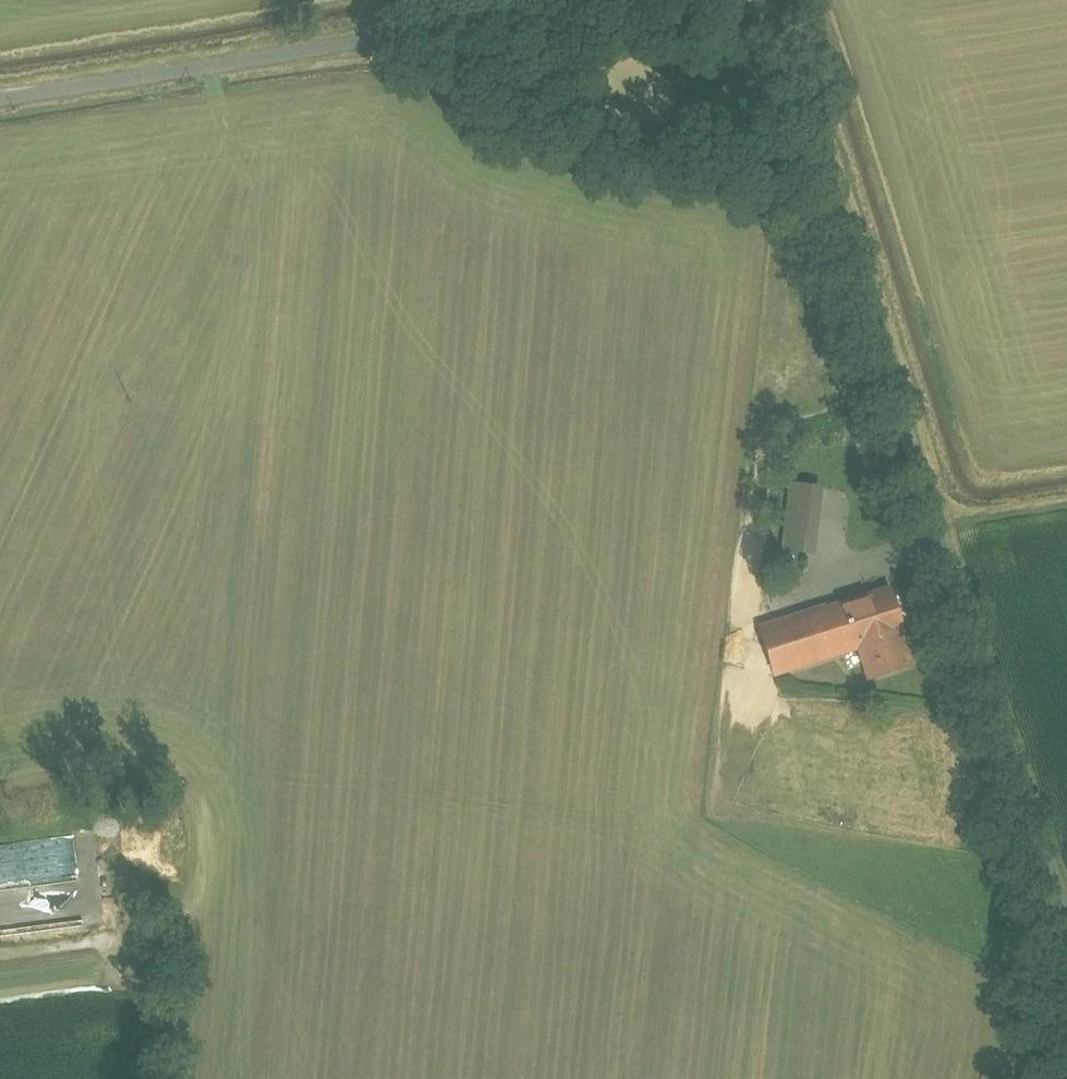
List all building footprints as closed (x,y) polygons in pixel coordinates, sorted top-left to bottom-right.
[(812,554),(818,485),(785,482),(779,552),(812,554)] [(895,587),(763,628),(779,677),(861,652),(871,682),(904,672),(895,641),(910,636),(895,587)]
